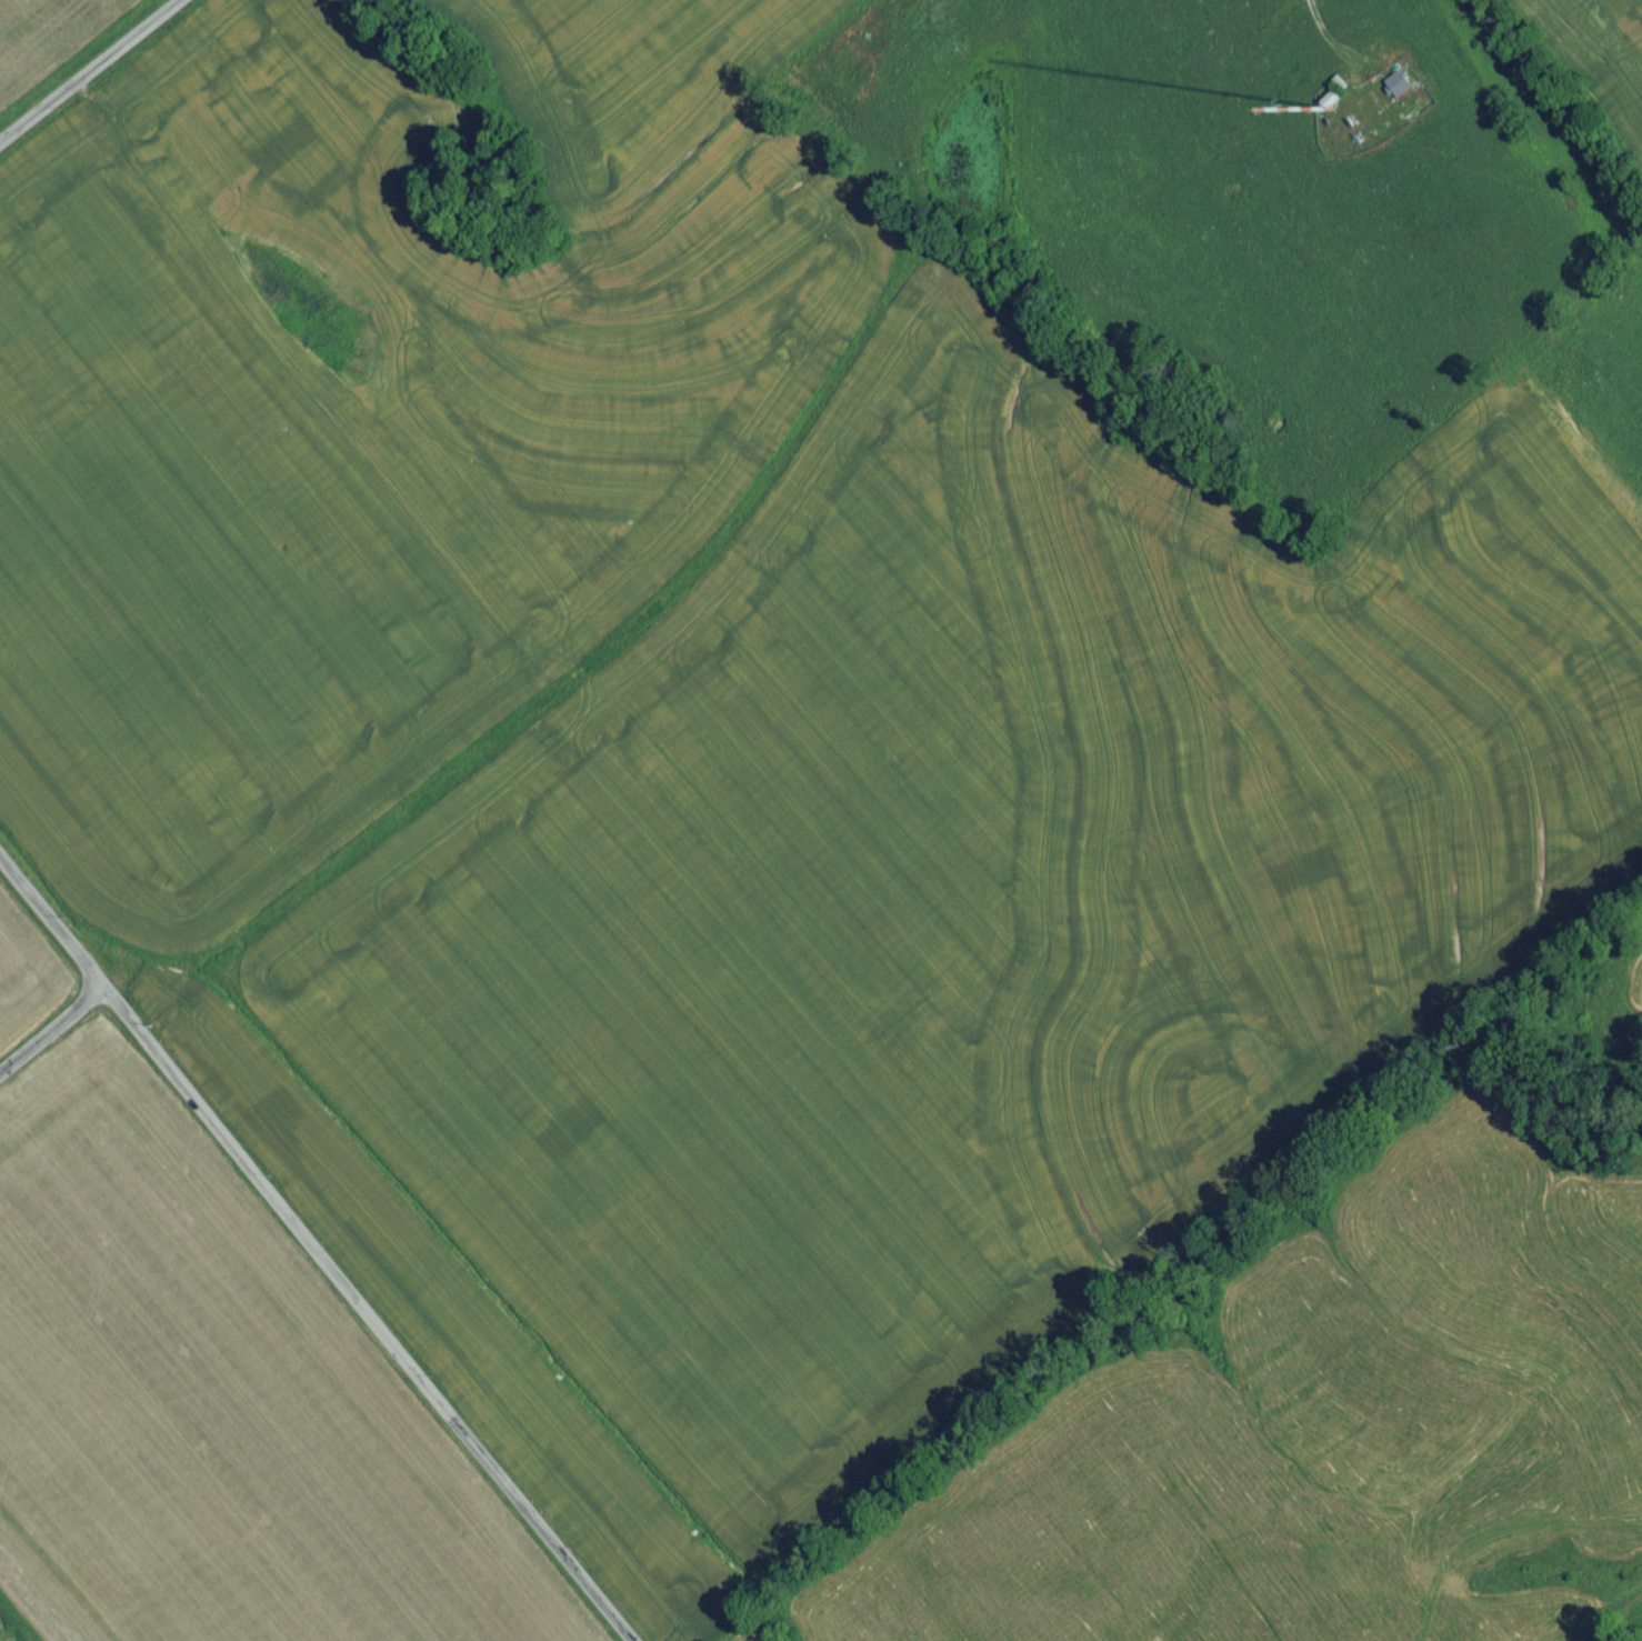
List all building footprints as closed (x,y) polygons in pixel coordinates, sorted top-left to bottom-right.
[(1384,89),(1397,105),(1413,92),(1400,76),(1384,89)] [(1339,106),(1332,97),(1320,106),(1327,115),(1339,106)]
